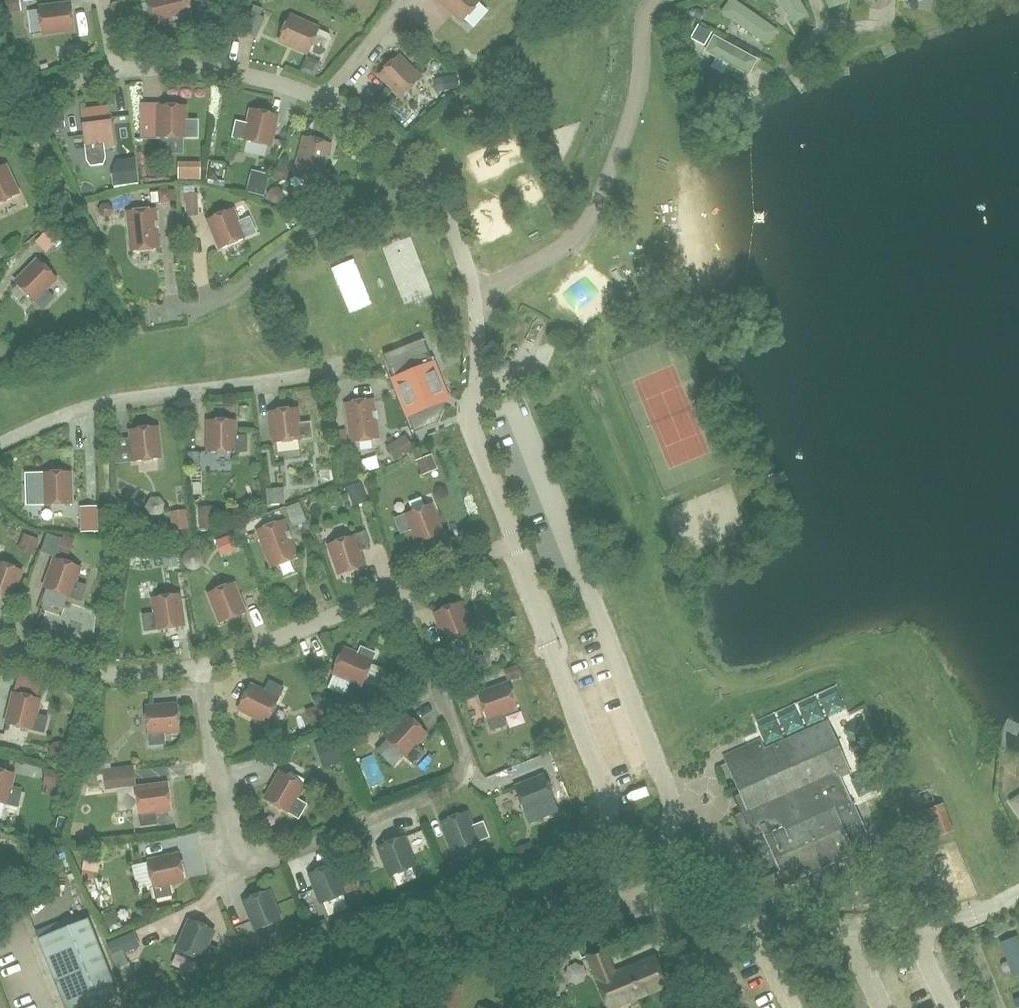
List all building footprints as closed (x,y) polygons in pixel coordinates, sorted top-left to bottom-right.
[(191,15),(188,0),(147,0),(153,24),(191,15)] [(480,1),(479,0),(439,0),(463,21),(480,1)] [(738,0),(734,0),(724,15),(773,46),(783,31),(738,0)] [(804,0),(783,0),(798,26),(814,17),(804,0)] [(850,0),(829,0),(834,11),(851,3),(850,0)] [(42,34),(73,30),(70,4),(39,8),(42,34)] [(252,13),(243,31),(256,37),(264,19),(252,13)] [(308,53),(319,29),(290,16),(279,40),(308,53)] [(711,32),(699,24),(693,35),(705,42),(711,32)] [(764,61),(719,36),(709,52),(755,76),(764,61)] [(401,97),(420,79),(398,56),(379,74),(401,97)] [(185,121),(185,106),(159,105),(159,112),(140,111),(140,139),(158,139),(158,137),(185,137),(197,137),(197,121),(185,121)] [(90,165),(103,164),(105,158),(104,146),(114,144),(110,107),(80,111),(87,160),(90,165)] [(270,146),(277,115),(251,109),(248,124),(236,121),(233,137),(244,140),(270,146)] [(320,182),(331,144),(304,137),(294,175),(320,182)] [(18,194),(5,165),(0,168),(0,202),(18,194)] [(172,202),(172,201),(171,190),(171,189),(168,189),(159,190),(158,190),(158,192),(159,202),(159,203),(172,202)] [(131,251),(159,248),(155,208),(127,211),(131,251)] [(238,223),(232,209),(208,220),(221,249),(245,238),(244,237),(256,233),(249,218),(238,223)] [(43,310),(54,298),(45,289),(56,278),(38,260),(15,282),(43,310)] [(434,399),(442,397),(440,393),(444,391),(423,340),(383,355),(394,379),(414,430),(422,427),(434,399)] [(351,442),(379,438),(373,399),(345,403),(351,442)] [(298,423),(296,408),(270,412),(274,443),(312,438),(310,422),(298,423)] [(247,452),(247,436),(235,436),(235,420),(208,420),(208,452),(247,452)] [(134,461),(160,458),(157,427),(130,430),(134,461)] [(394,461),(414,449),(406,435),(386,447),(394,461)] [(44,505),(71,504),(70,472),(43,473),(44,505)] [(442,534),(431,504),(395,518),(401,534),(412,529),(418,543),(442,534)] [(83,507),(84,531),(96,531),(95,507),(83,507)] [(293,526),(306,521),(301,507),(287,512),(293,526)] [(270,567),(297,556),(283,521),(256,532),(270,567)] [(339,574),(364,566),(359,551),(371,547),(365,532),(329,544),(339,574)] [(81,601),(86,586),(75,582),(80,567),(55,558),(44,588),(81,601)] [(22,570),(0,562),(0,596),(11,600),(22,570)] [(220,622),(245,612),(233,583),(208,593),(220,622)] [(145,631),(183,626),(179,594),(153,598),(155,614),(143,615),(145,631)] [(465,617),(459,603),(434,613),(446,642),(482,627),(476,612),(465,617)] [(362,684),(375,653),(360,646),(357,654),(343,648),(333,672),(362,684)] [(267,723),(284,688),(269,681),(264,692),(250,685),(238,709),(267,723)] [(491,731),(506,725),(502,714),(517,708),(508,684),(478,694),(491,731)] [(44,733),(48,717),(36,714),(39,699),(14,693),(6,724),(44,733)] [(149,746),(165,744),(164,732),(179,731),(177,704),(146,707),(149,746)] [(413,764),(424,753),(416,744),(426,733),(407,715),(385,738),(413,764)] [(848,770),(843,758),(827,722),(765,750),(760,740),(724,755),(740,791),(748,810),(740,814),(737,815),(765,879),(761,881),(767,894),(779,889),(777,885),(788,880),(836,859),(871,844),(864,829),(854,805),(840,774),(848,770)] [(4,803),(18,807),(22,791),(10,789),(14,773),(0,770),(0,819),(4,803)] [(298,818),(307,804),(296,798),(304,785),(281,771),(265,799),(298,818)] [(529,823),(544,817),(540,806),(554,800),(544,776),(515,787),(529,823)] [(141,826),(157,824),(155,812),(170,810),(167,784),(136,788),(141,826)] [(1010,802),(1018,815),(1018,796),(1010,802)] [(472,826),(466,812),(441,822),(453,851),(489,837),(483,822),(472,826)] [(390,876),(415,866),(403,837),(379,847),(390,876)] [(514,848),(521,867),(537,861),(530,842),(514,848)] [(156,899),(172,895),(169,883),(184,880),(178,854),(147,861),(156,899)] [(321,903),(345,894),(334,864),(309,874),(321,903)] [(451,897),(445,882),(433,886),(439,902),(451,897)] [(255,930),(280,920),(268,891),(244,900),(255,930)] [(118,995),(88,920),(39,939),(66,1007),(86,1007),(118,995)] [(212,964),(219,949),(208,945),(214,930),(189,920),(177,949),(212,964)] [(328,940),(321,921),(311,925),(318,944),(319,943),(328,940)] [(117,968),(118,968),(128,963),(124,953),(140,947),(133,932),(106,943),(117,968)] [(1000,942),(1005,955),(1007,954),(1013,968),(1018,965),(1018,949),(1018,943),(1016,936),(1000,942)] [(604,948),(588,954),(598,979),(597,980),(609,1007),(611,1007),(667,985),(655,957),(614,973),(604,948)] [(129,963),(128,963),(118,968),(121,976),(133,972),(129,963)] [(140,990),(136,989),(133,990),(131,994),(132,998),(136,999),(140,998),(141,994),(140,990)]
